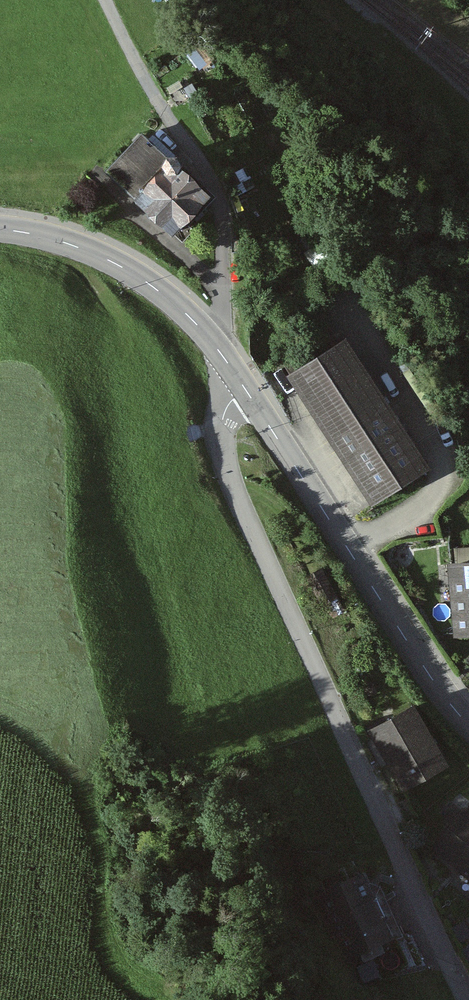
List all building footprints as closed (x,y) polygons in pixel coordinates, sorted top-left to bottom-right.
[(138,136),(104,171),(168,232),(203,197),(174,170),(176,165),(172,158),(163,158),(163,159),(138,136)] [(340,341),(296,370),(288,375),(370,500),(417,470),(377,408),(381,405),(340,341)] [(468,633),(468,566),(460,567),(452,568),(458,634),(465,633),(468,633)] [(366,730),(400,788),(435,767),(402,710),(366,730)] [(468,879),(468,826),(455,814),(429,846),(468,879)]
